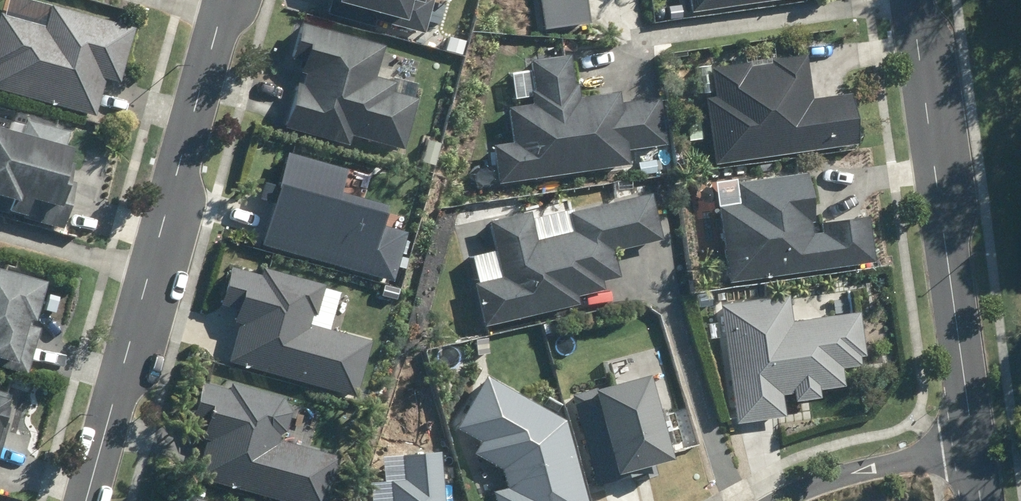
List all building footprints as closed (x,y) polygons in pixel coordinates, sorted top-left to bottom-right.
[(323,6),(421,33),(430,0),(324,0),(323,6)] [(537,30),(583,22),(579,0),(532,0),(537,30)] [(682,11),(765,0),(680,0),(682,11)] [(44,7),(39,25),(0,15),(0,91),(91,115),(99,82),(112,85),(127,28),(44,7)] [(380,46),(293,24),(284,58),(294,61),(277,125),(346,143),(348,137),(400,151),(412,102),(391,96),(395,84),(372,78),(380,46)] [(798,54),(705,68),(709,98),(695,100),(703,162),(851,141),(845,95),(804,101),(798,54)] [(609,90),(569,95),(564,57),(522,63),(527,104),(500,107),(505,142),(487,144),(493,186),(621,168),(619,155),(660,149),(653,100),(611,106),(609,90)] [(62,170),(52,167),(62,135),(17,122),(12,140),(0,137),(0,216),(55,233),(70,184),(59,181),(62,170)] [(439,141),(421,135),(413,162),(431,167),(439,141)] [(340,166),(278,150),(254,244),(383,277),(395,233),(369,226),(374,205),(333,195),(340,166)] [(735,205),(714,208),(723,281),(863,263),(858,218),(806,225),(799,173),(732,181),(735,205)] [(570,307),(568,298),(587,294),(589,306),(616,300),(605,250),(652,239),(641,193),(561,212),(559,201),(483,219),(490,247),(460,254),(477,328),(570,307)] [(364,341),(304,326),(315,283),(254,267),(252,275),(219,267),(209,307),(236,314),(223,362),(350,395),(364,341)] [(0,274),(0,368),(21,374),(39,317),(23,312),(32,283),(0,274)] [(783,294),(711,305),(730,423),(778,415),(775,392),(782,391),(783,401),(812,396),(812,391),(840,386),(836,365),(857,361),(849,313),(787,322),(783,294)] [(485,490),(488,500),(576,500),(559,426),(478,375),(445,428),(472,445),(466,454),(495,473),(499,487),(485,490)] [(633,375),(565,392),(586,480),(654,463),(633,375)] [(189,477),(274,500),(321,500),(334,454),(275,437),(286,397),(225,379),(223,387),(191,378),(179,418),(204,425),(189,477)] [(456,499),(439,500),(437,452),(378,456),(380,486),(368,487),(368,500),(456,500),(456,499)]
